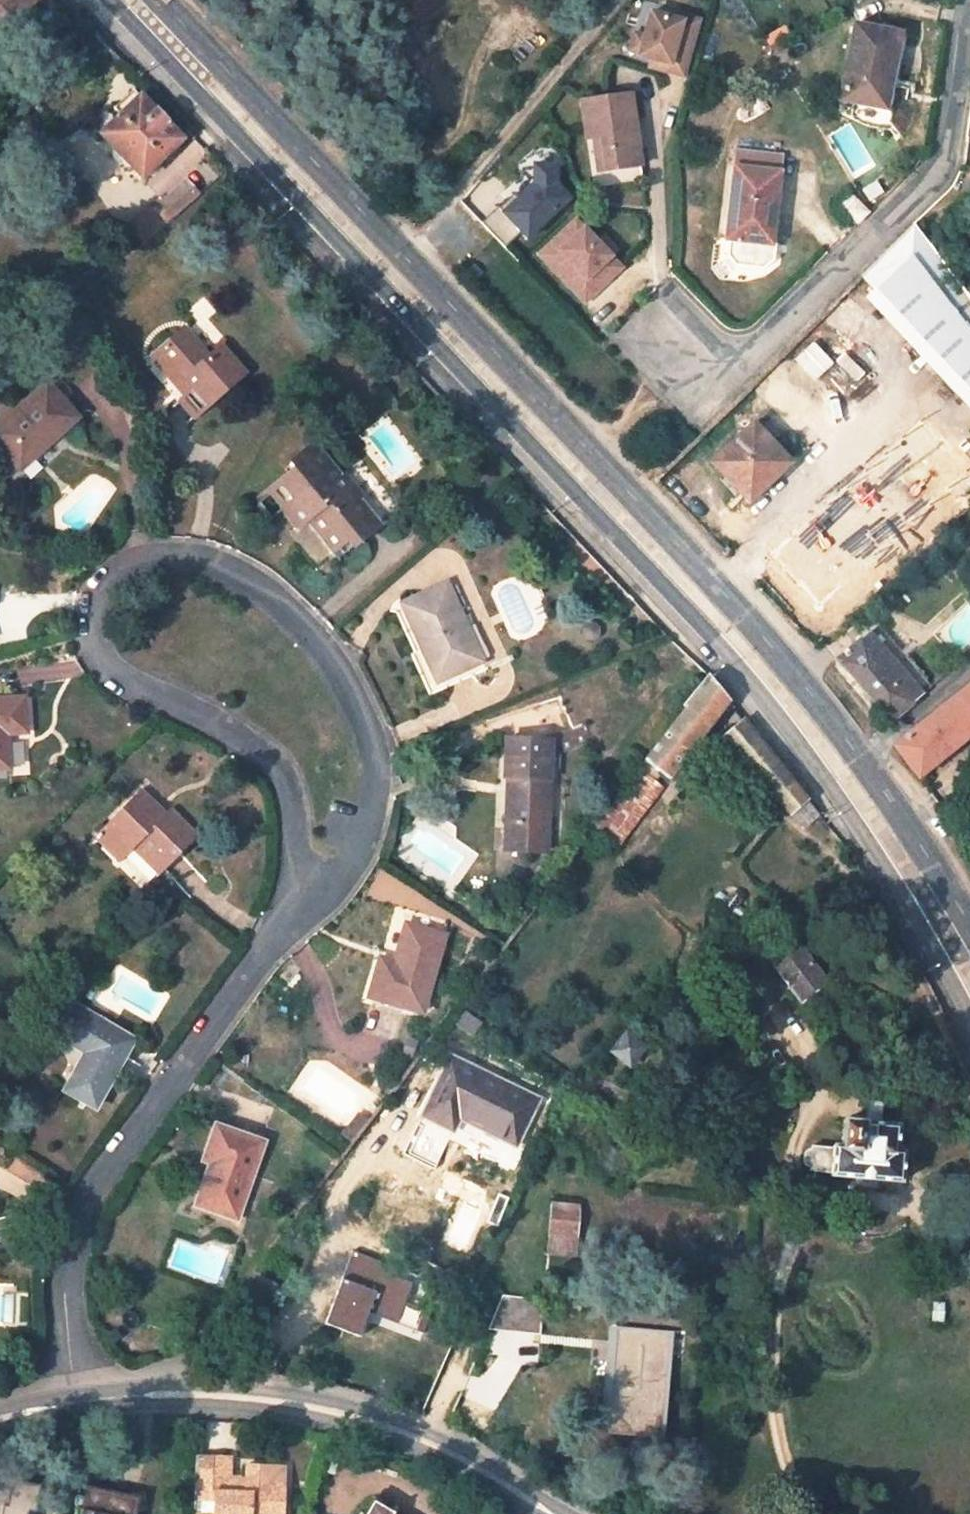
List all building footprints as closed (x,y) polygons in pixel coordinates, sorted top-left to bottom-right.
[(4,34),(23,16),(18,10),(29,0),(0,0),(0,30),(4,34)] [(653,59),(671,64),(669,71),(685,75),(700,19),(684,15),(682,20),(652,12),(645,36),(641,53),(640,56),(653,59)] [(884,107),(898,34),(853,25),(840,99),(884,107)] [(631,50),(641,53),(645,36),(636,33),(631,50)] [(651,66),(669,71),(671,64),(653,59),(651,66)] [(122,115),(101,135),(142,177),(182,138),(134,89),(114,107),(122,115)] [(593,137),(597,170),(640,164),(630,95),(582,102),(587,138),(593,137)] [(766,243),(771,203),(775,203),(779,174),(781,156),(736,151),(726,239),(766,243)] [(545,162),(497,208),(528,240),(576,194),(545,162)] [(199,194),(187,182),(156,208),(168,221),(199,194)] [(867,213),(849,194),(839,204),(857,223),(867,213)] [(575,214),(534,254),(584,306),(625,266),(575,214)] [(859,277),(969,394),(969,297),(915,222),(859,277)] [(209,357),(183,329),(151,357),(199,413),(244,374),(220,348),(209,357)] [(49,383),(0,427),(0,448),(6,454),(20,442),(33,456),(78,417),(49,383)] [(790,465),(753,424),(712,463),(748,503),(790,465)] [(19,469),(33,456),(20,442),(6,454),(19,469)] [(294,472),(275,487),(303,523),(307,519),(335,552),(373,522),(313,447),(289,466),(294,472)] [(961,467),(969,478),(969,459),(961,467)] [(445,586),(402,605),(423,652),(428,649),(441,680),(479,662),(445,586)] [(931,686),(877,625),(868,633),(921,694),(931,686)] [(921,694),(868,633),(836,661),(889,721),(921,694)] [(554,688),(571,731),(607,717),(588,674),(554,688)] [(645,760),(668,777),(727,701),(707,676),(683,707),(686,708),(645,760)] [(969,736),(969,684),(893,745),(917,778),(969,736)] [(24,700),(0,701),(0,769),(8,769),(7,734),(26,733),(24,700)] [(743,721),(723,738),(789,813),(806,799),(743,721)] [(544,854),(550,742),(506,741),(505,780),(509,780),(506,845),(512,853),(544,854)] [(615,846),(661,786),(638,769),(592,828),(615,846)] [(134,848),(161,873),(196,837),(169,811),(164,816),(140,791),(94,838),(119,862),(134,848)] [(393,963),(380,960),(369,998),(421,1014),(444,936),(406,925),(393,963)] [(824,982),(797,946),(774,965),(800,999),(824,982)] [(59,1034),(88,1050),(66,1091),(95,1108),(133,1040),(74,1006),(59,1034)] [(637,1068),(648,1040),(620,1028),(608,1056),(637,1068)] [(535,1100),(451,1059),(423,1116),(451,1129),(457,1117),(514,1144),(535,1100)] [(898,1150),(900,1124),(838,1118),(835,1148),(809,1146),(807,1169),(833,1172),(833,1177),(902,1183),(906,1151),(898,1150)] [(212,1164),(197,1206),(234,1219),(261,1144),(216,1128),(205,1161),(212,1164)] [(575,1237),(577,1208),(551,1205),(549,1236),(575,1237)] [(497,1300),(482,1335),(535,1339),(538,1303),(497,1300)] [(614,1330),(607,1430),(661,1435),(669,1333),(614,1330)] [(286,1487),(271,1487),(271,1478),(271,1466),(247,1464),(247,1476),(247,1483),(232,1481),(234,1456),(198,1454),(194,1513),(284,1513),(286,1487)] [(137,1499),(87,1488),(81,1513),(134,1513),(137,1499)] [(396,1511),(374,1499),(366,1513),(394,1513),(396,1511)]
